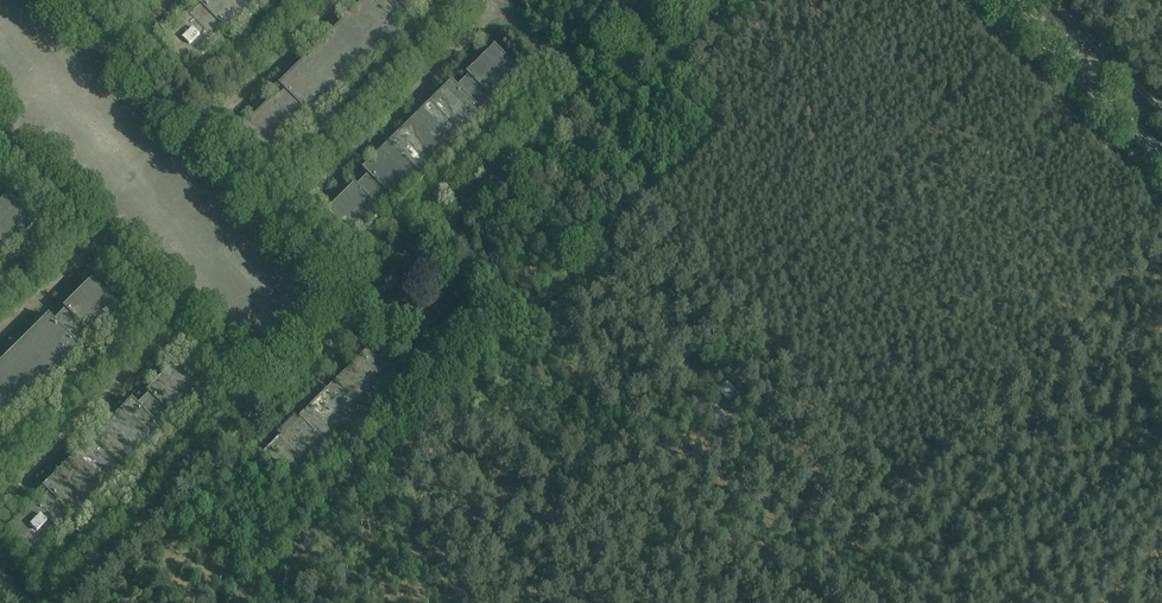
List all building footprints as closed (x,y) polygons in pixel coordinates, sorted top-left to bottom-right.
[(202,5),(160,45),(187,73),(229,32),(233,37),(271,0),(197,0),(202,5)] [(431,0),(379,0),(376,3),(373,0),(371,0),(281,85),(288,91),(245,132),(270,158),(313,117),(316,120),(406,35),(400,29),(431,0)] [(497,48),(457,86),(453,82),(365,168),(371,173),(328,214),(355,241),(396,201),(402,208),(491,121),(484,114),(524,75),(497,48)] [(35,227),(5,198),(0,203),(0,261),(35,227)] [(88,284),(50,321),(46,317),(0,362),(0,435),(83,353),(78,348),(115,311),(88,284)] [(370,357),(262,462),(292,492),(400,387),(370,357)] [(705,371),(711,377),(716,373),(709,366),(705,371)] [(204,398),(174,369),(135,407),(131,403),(42,490),(46,494),(6,533),(36,563),(76,523),(81,528),(170,442),(164,437),(204,398)] [(730,402),(739,394),(728,381),(718,390),(730,402)]
